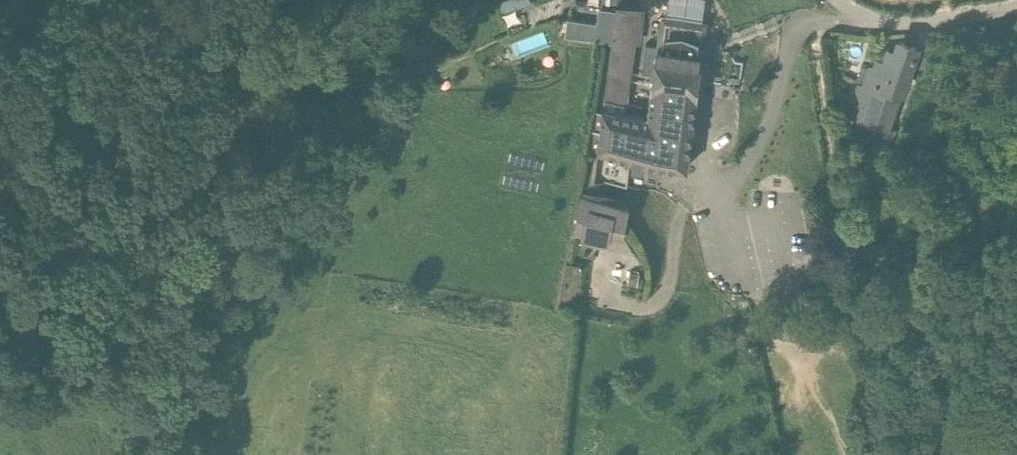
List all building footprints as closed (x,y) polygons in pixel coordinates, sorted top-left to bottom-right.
[(504,11),(536,4),(535,0),(502,0),(504,11)] [(565,38),(611,44),(615,10),(617,10),(618,0),(601,0),(601,6),(584,4),(582,21),(567,20),(565,38)] [(636,43),(640,43),(644,13),(619,9),(606,101),(627,104),(636,43)] [(645,175),(649,162),(688,167),(703,56),(699,51),(702,30),(665,25),(663,46),(659,45),(649,119),(603,113),(597,155),(599,155),(595,183),(627,187),(629,176),(645,175)] [(546,34),(514,43),(517,52),(549,43),(546,34)] [(847,117),(888,131),(900,96),(902,97),(917,49),(915,46),(903,41),(899,43),(897,52),(890,49),(885,63),(878,60),(875,69),(868,66),(862,84),(858,82),(847,117)] [(584,233),(624,240),(629,208),(583,200),(577,234),(583,236),(584,233)] [(638,286),(640,270),(632,269),(630,285),(638,286)]
